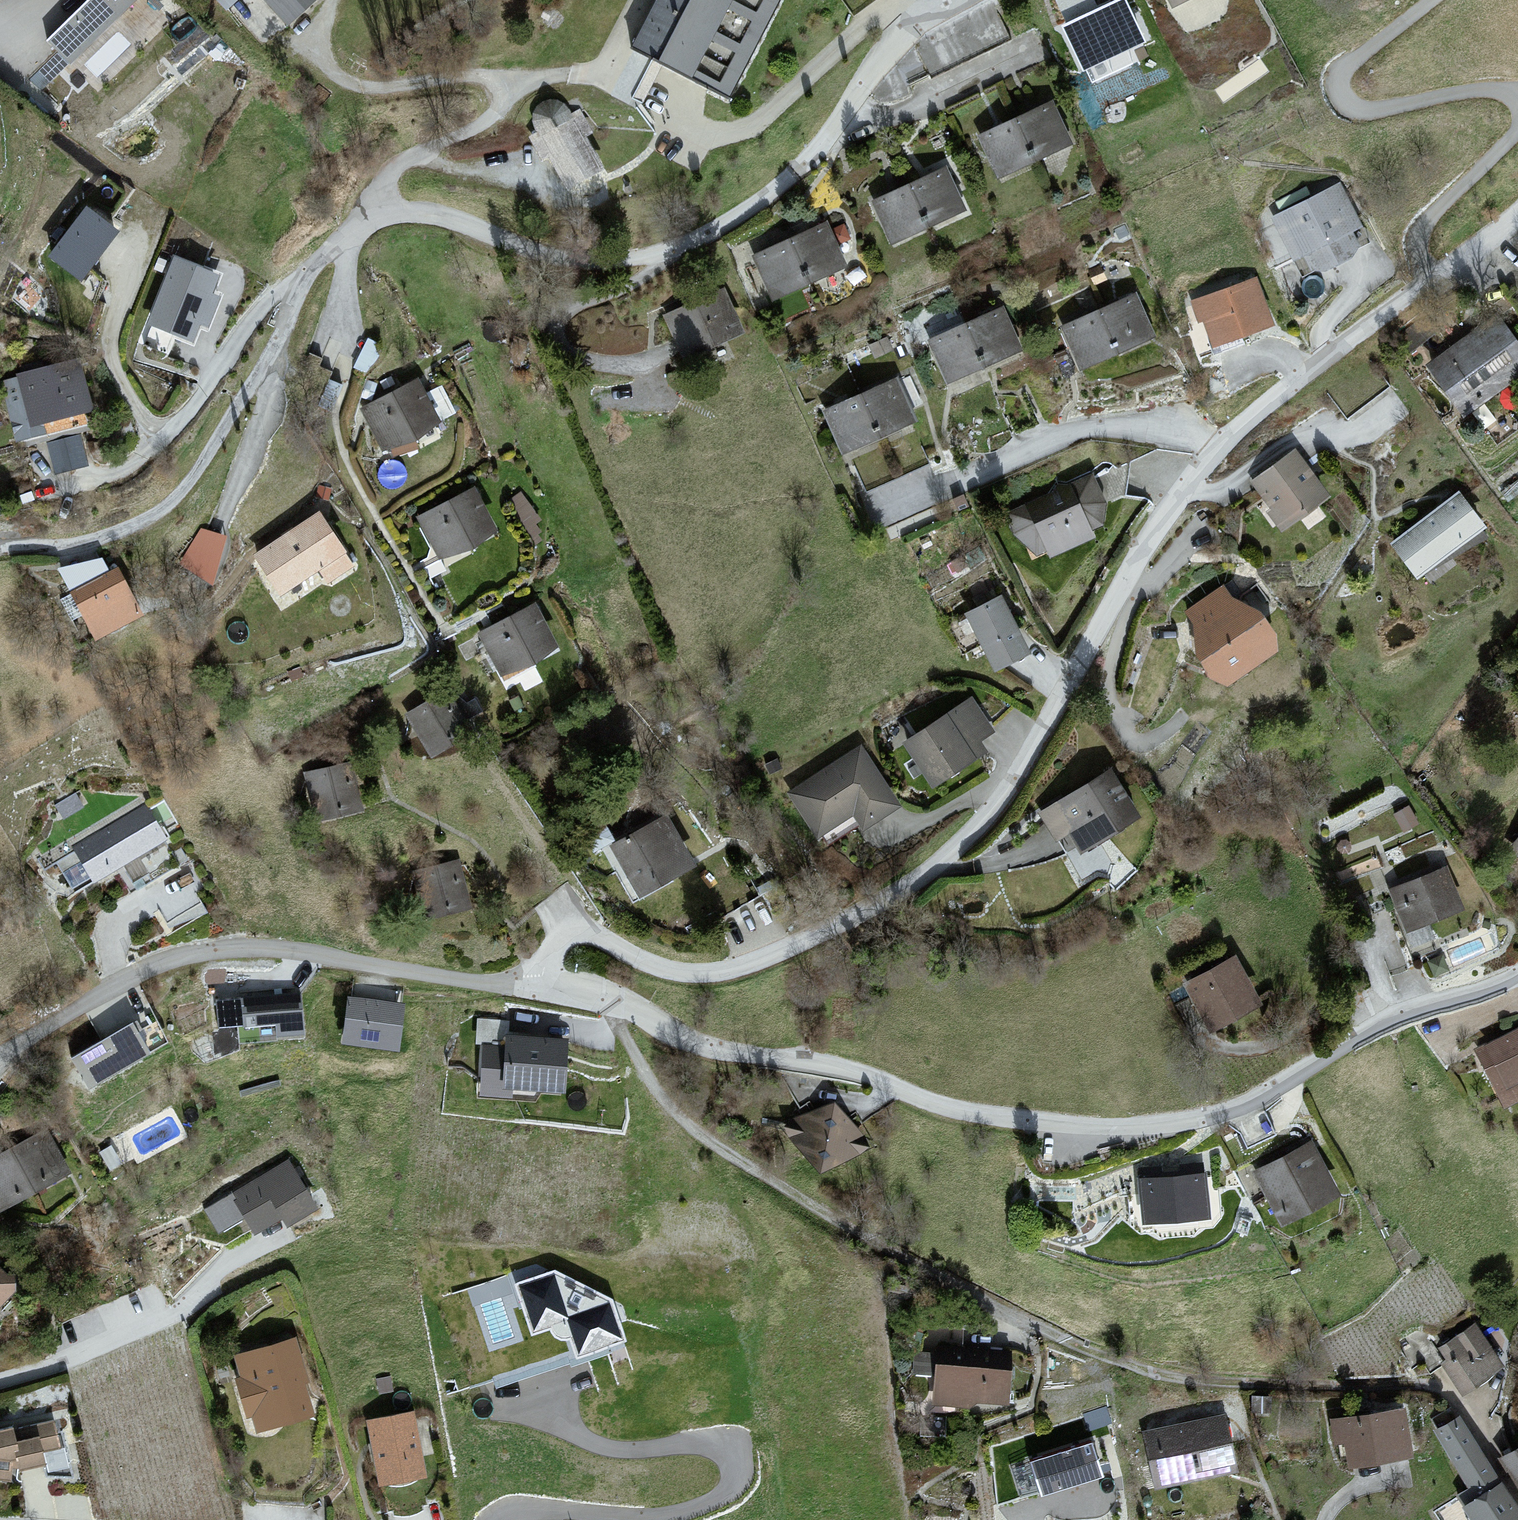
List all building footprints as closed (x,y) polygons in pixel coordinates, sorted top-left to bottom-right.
[(278,48),(318,4),(313,0),(225,0),(278,48)] [(637,64),(747,127),(819,0),(673,0),(637,64)] [(1065,10),(1089,0),(1061,0),(1065,10)] [(1124,0),(1121,0),(1064,26),(1084,69),(1143,41),(1124,0)] [(1060,85),(977,132),(1010,189),(1093,142),(1060,85)] [(576,104),(528,139),(583,213),(631,178),(576,104)] [(943,155),(865,204),(897,255),(975,206),(943,155)] [(1350,186),(1275,222),(1312,299),(1387,263),(1350,186)] [(81,199),(33,268),(79,299),(127,230),(81,199)] [(835,220),(756,263),(787,319),(866,277),(835,220)] [(172,255),(144,338),(210,360),(238,278),(172,255)] [(1262,270),(1190,302),(1216,358),(1288,326),(1262,270)] [(732,277),(659,315),(690,374),(763,335),(732,277)] [(1140,289),(1058,326),(1084,384),(1166,347),(1140,289)] [(1009,302),(924,346),(961,416),(1045,372),(1009,302)] [(1431,366),(1465,412),(1517,373),(1517,348),(1496,318),(1431,366)] [(100,355),(1,377),(17,450),(116,428),(100,355)] [(417,371),(361,406),(393,456),(449,421),(417,371)] [(899,371),(822,409),(865,492),(941,453),(899,371)] [(1295,448),(1250,481),(1269,508),(1265,511),(1281,533),(1331,497),(1295,448)] [(1097,470),(1008,512),(1035,569),(1124,528),(1097,470)] [(1461,491),(1390,544),(1417,581),(1489,528),(1461,491)] [(473,494),(411,528),(438,578),(500,544),(473,494)] [(341,498),(264,545),(300,605),(378,557),(341,498)] [(184,561),(212,574),(230,534),(202,521),(184,561)] [(153,545),(88,577),(116,632),(180,600),(153,545)] [(1224,585),(1184,614),(1192,624),(1196,660),(1210,679),(1228,687),(1279,652),(1277,634),(1261,611),(1233,598),(1224,585)] [(1013,591),(962,622),(1001,686),(1052,655),(1013,591)] [(555,592),(489,624),(516,681),(582,649),(555,592)] [(447,678),(405,709),(433,746),(475,714),(447,678)] [(973,700),(912,741),(941,784),(1002,743),(973,700)] [(870,738),(789,785),(829,853),(910,806),(870,738)] [(1132,758),(1037,826),(1072,874),(1167,807),(1132,758)] [(365,763),(304,781),(319,831),(380,813),(365,763)] [(164,806),(64,853),(93,913),(192,867),(164,806)] [(683,809),(619,843),(648,896),(712,862),(683,809)] [(1517,854),(1517,834),(1508,846),(1517,854)] [(1443,852),(1385,873),(1414,953),(1439,944),(1431,923),(1465,911),(1443,852)] [(479,857),(418,872),(431,923),(492,908),(479,857)] [(1236,954),(1183,984),(1211,1034),(1264,1005),(1236,954)] [(300,992),(215,1000),(218,1028),(275,1022),(276,1034),(303,1032),(300,992)] [(403,1002),(347,995),(342,1040),(397,1047),(403,1002)] [(130,1022),(72,1057),(90,1086),(148,1051),(130,1022)] [(579,1028),(478,1025),(477,1095),(578,1098),(579,1028)] [(1474,1050),(1502,1108),(1517,1100),(1517,1029),(1474,1050)] [(876,1111),(811,1107),(808,1159),(872,1163),(876,1111)] [(0,1153),(0,1211),(73,1169),(48,1126),(0,1153)] [(1312,1142),(1251,1173),(1279,1227),(1340,1196),(1312,1142)] [(289,1161),(205,1210),(219,1233),(245,1218),(255,1234),(281,1218),(286,1227),(318,1208),(289,1161)] [(1205,1166),(1138,1172),(1143,1225),(1210,1219),(1205,1166)] [(16,1282),(0,1268),(0,1300),(16,1282)] [(555,1268),(513,1281),(528,1333),(549,1328),(550,1333),(555,1338),(560,1339),(566,1339),(573,1355),(627,1338),(613,1297),(555,1268)] [(1447,1360),(1440,1364),(1462,1396),(1503,1370),(1476,1322),(1439,1348),(1447,1360)] [(296,1335),(235,1353),(242,1376),(235,1378),(247,1416),(254,1414),(258,1429),(314,1412),(305,1384),(310,1382),(296,1335)] [(1007,1351),(938,1348),(936,1402),(966,1403),(970,1397),(1005,1399),(1007,1351)] [(1403,1407),(1329,1420),(1334,1448),(1339,1447),(1341,1457),(1345,1456),(1348,1469),(1411,1459),(1403,1407)] [(413,1413),(371,1420),(382,1482),(424,1475),(413,1413)] [(1224,1414),(1139,1435),(1152,1488),(1238,1467),(1224,1414)] [(10,1480),(12,1459),(16,1458),(18,1469),(44,1463),(46,1472),(69,1467),(58,1418),(14,1429),(13,1424),(0,1427),(0,1479),(10,1480)] [(1457,1425),(1429,1444),(1464,1493),(1492,1474),(1457,1425)] [(1089,1440),(1021,1459),(1033,1499),(1100,1480),(1089,1440)] [(1504,1461),(1517,1484),(1517,1453),(1504,1461)] [(1442,1519),(1504,1519),(1486,1492),(1442,1519)]
